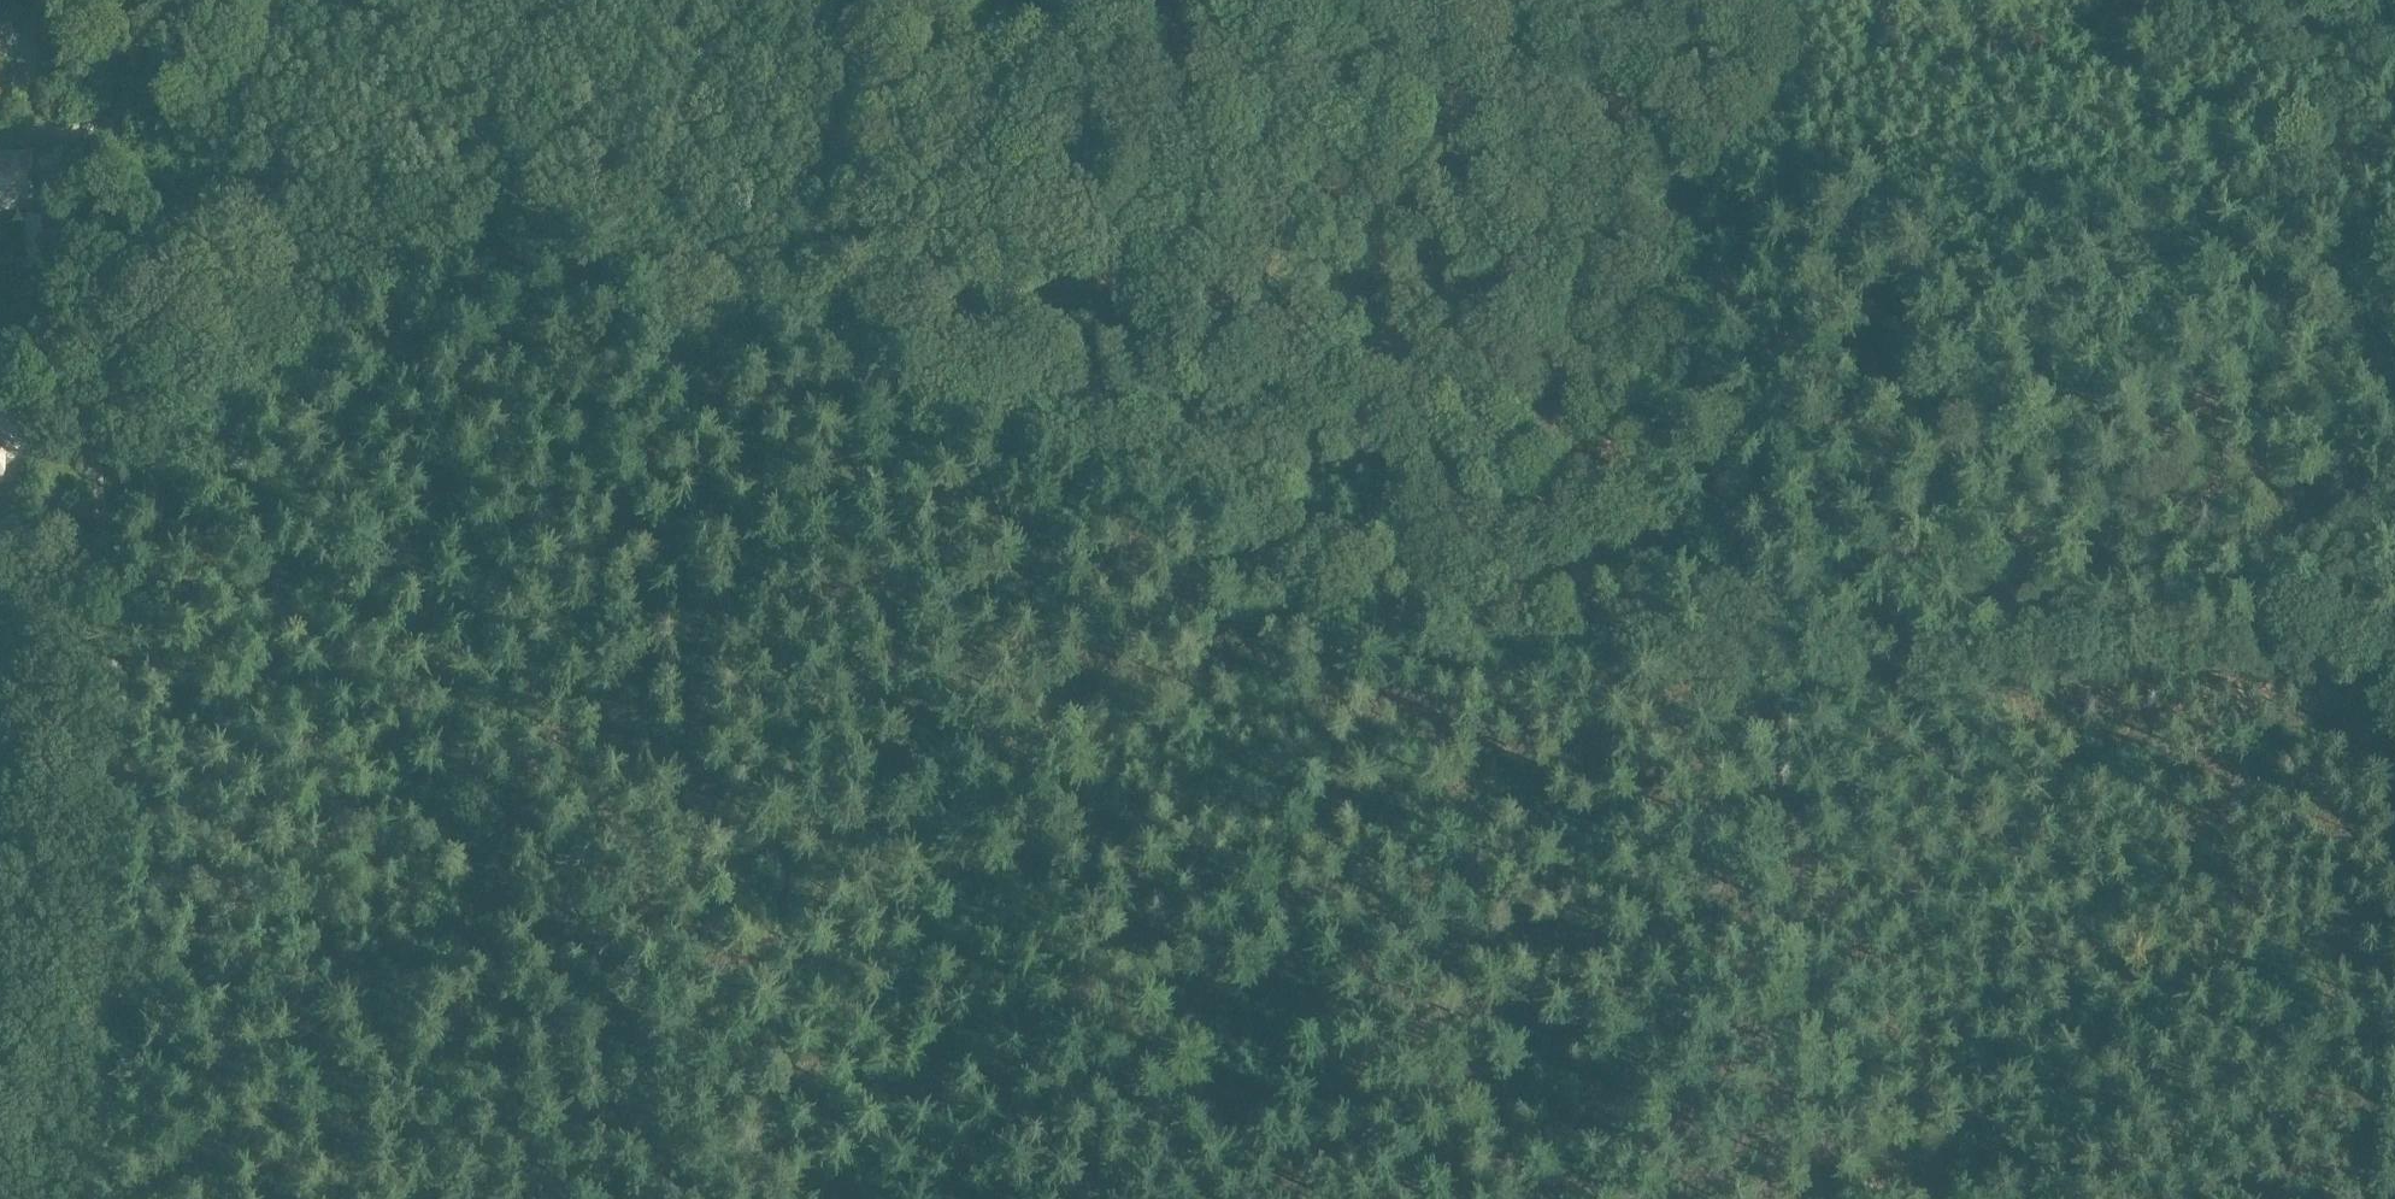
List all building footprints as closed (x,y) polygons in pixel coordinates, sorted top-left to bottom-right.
[(7,45),(26,12),(14,6),(17,0),(0,0),(0,41),(7,45)] [(31,208),(28,155),(0,156),(0,209),(31,208)] [(26,216),(28,263),(53,262),(51,215),(26,216)]
